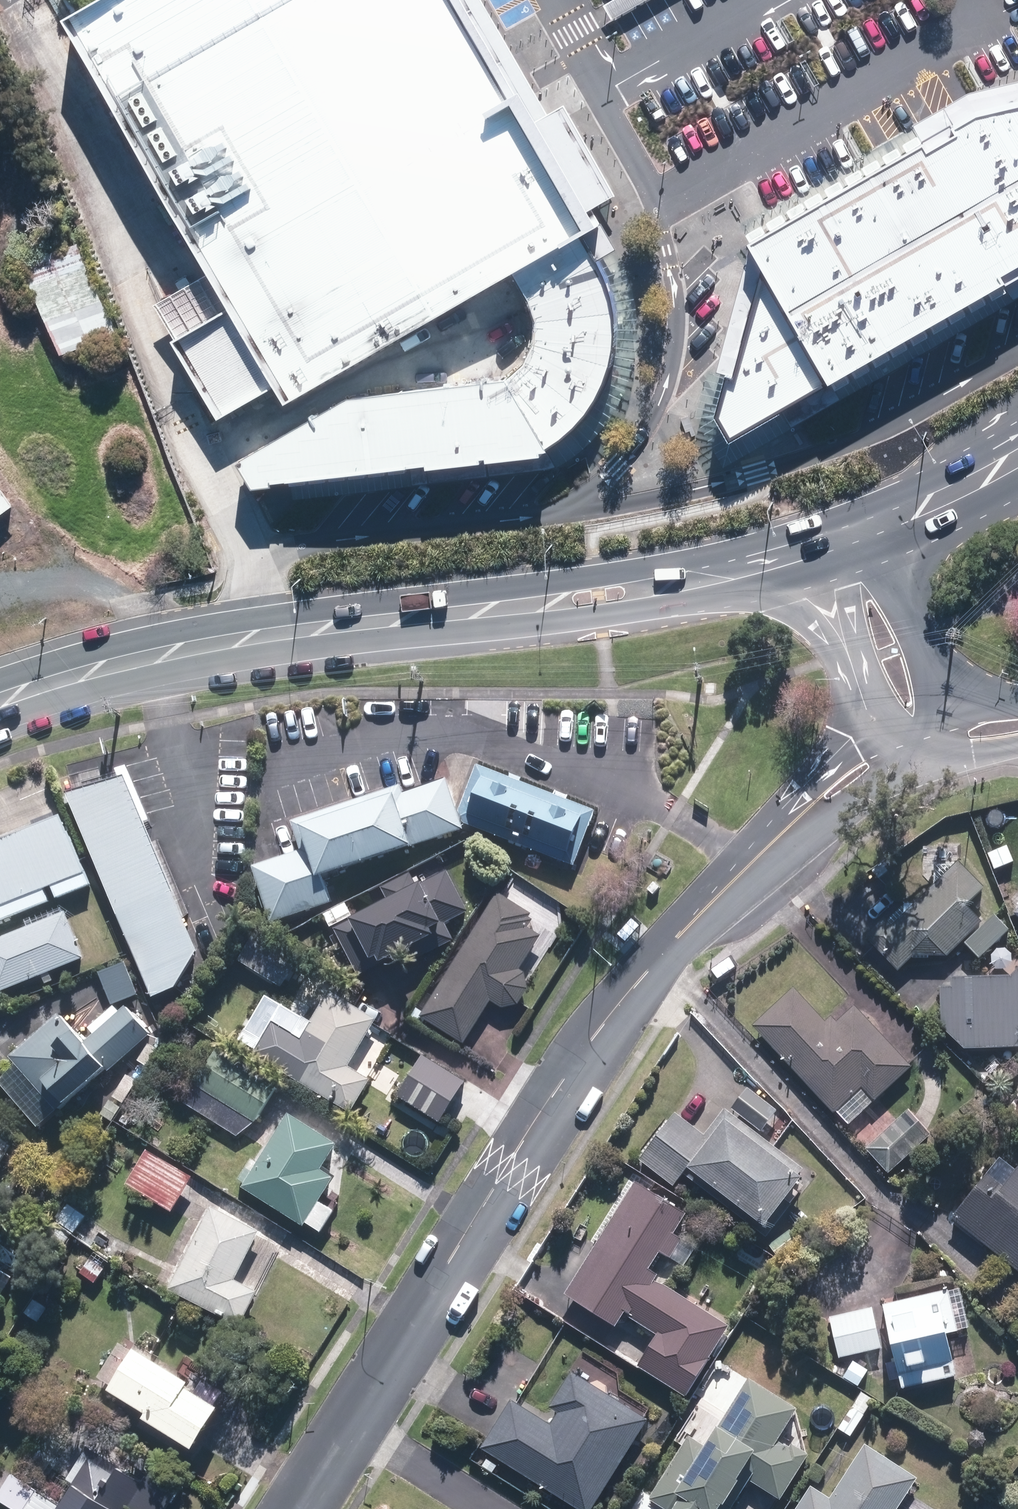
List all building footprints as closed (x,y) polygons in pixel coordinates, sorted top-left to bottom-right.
[(74,14),(217,264),(190,280),(162,296),(228,410),(282,379),(290,394),(520,264),(588,223),(464,0),(97,0),(74,14)] [(588,223),(604,252),(617,243),(596,203),(619,190),(567,99),(550,109),(487,0),(464,0),(588,223)] [(604,1),(613,15),(639,0),(605,0),(604,1)] [(736,439),(1017,280),(1017,108),(972,119),(751,231),(757,253),(721,409),(736,439)] [(250,457),(269,483),(530,446),(560,441),(599,420),(620,383),(629,339),(624,289),(604,252),(588,223),(520,264),(542,319),(542,341),(534,357),(521,371),(363,391),(250,457)] [(75,242),(29,260),(67,354),(112,336),(75,242)] [(18,505),(0,479),(0,518),(18,505)] [(598,810),(480,764),(461,812),(469,822),(577,864),(598,810)] [(126,772),(70,796),(158,996),(183,982),(199,939),(126,772)] [(402,783),(293,821),(302,847),(253,865),(273,922),(330,901),(321,878),(466,827),(447,775),(405,790),(402,783)] [(0,840),(0,882),(8,902),(89,870),(66,814),(0,840)] [(1012,845),(988,853),(994,871),(1017,862),(1012,845)] [(937,864),(937,882),(915,904),(911,899),(890,918),(887,915),(868,933),(901,967),(933,937),(951,956),(986,922),(968,903),(988,885),(962,858),(956,864),(937,864)] [(392,898),(337,925),(359,971),(412,945),(420,961),(458,943),(448,922),(471,911),(451,868),(420,883),(415,873),(387,887),(392,898)] [(499,891),(480,922),(424,1013),(468,1040),(494,998),(513,1010),(533,977),(527,973),(566,909),(516,878),(506,895),(499,891)] [(0,936),(0,991),(87,957),(69,909),(0,936)] [(1011,927),(998,914),(969,942),(982,956),(1011,927)] [(274,980),(283,985),(299,961),(256,934),(240,959),(247,963),(245,967),(272,984),(274,980)] [(140,991),(128,961),(96,974),(102,989),(106,987),(113,1003),(140,991)] [(942,1026),(967,1048),(1009,1048),(1017,1034),(1017,971),(1014,976),(956,974),(956,985),(943,984),(942,1026)] [(798,985),(758,1023),(853,1124),(916,1065),(859,1004),(842,1020),(837,1015),(831,1021),(798,985)] [(270,992),(241,1037),(357,1111),(377,1080),(364,1072),(376,1053),(362,1044),(379,1017),(334,989),(315,1020),(270,992)] [(156,1026),(134,1002),(122,1013),(116,1006),(92,1029),(96,1033),(91,1038),(65,1011),(12,1062),(16,1066),(0,1081),(0,1088),(42,1132),(111,1065),(113,1067),(156,1026)] [(282,1082),(221,1045),(187,1102),(248,1138),(282,1082)] [(444,1122),(468,1078),(425,1055),(403,1095),(393,1090),(383,1108),(431,1135),(440,1120),(444,1122)] [(748,1087),(736,1105),(766,1127),(779,1110),(748,1087)] [(934,1130),(913,1107),(870,1146),(892,1170),(934,1130)] [(687,1162),(695,1169),(767,1222),(806,1169),(724,1108),(705,1133),(679,1114),(644,1160),(673,1182),(687,1162)] [(257,1151),(239,1181),(326,1231),(339,1209),(325,1201),(337,1180),(323,1172),(341,1141),(294,1114),(268,1158),(257,1151)] [(16,1139),(0,1131),(0,1170),(16,1139)] [(148,1147),(128,1182),(179,1212),(200,1177),(148,1147)] [(958,1217),(1017,1261),(1017,1173),(1015,1177),(997,1164),(958,1217)] [(690,1210),(641,1179),(571,1292),(622,1323),(630,1311),(662,1331),(642,1365),(690,1395),(711,1362),(707,1359),(730,1322),(660,1278),(664,1272),(652,1264),(660,1251),(673,1260),(676,1255),(688,1263),(699,1245),(677,1231),(690,1210)] [(266,1226),(213,1200),(171,1289),(246,1324),(280,1253),(258,1243),(266,1226)] [(904,1390),(950,1380),(946,1360),(959,1358),(954,1331),(975,1326),(967,1286),(886,1303),(904,1390)] [(887,1345),(875,1305),(831,1318),(843,1358),(887,1345)] [(112,1389),(151,1413),(149,1416),(200,1447),(225,1405),(194,1386),(198,1379),(142,1346),(139,1351),(121,1340),(99,1377),(114,1386),(112,1389)] [(485,1446),(591,1508),(592,1508),(648,1416),(573,1372),(555,1402),(561,1406),(552,1421),(513,1399),(485,1446)] [(748,1479),(786,1502),(815,1454),(785,1437),(803,1407),(752,1377),(734,1408),(715,1397),(703,1416),(719,1426),(709,1443),(690,1432),(653,1494),(644,1508),(730,1508),(748,1479)] [(879,1397),(867,1389),(839,1428),(851,1436),(879,1397)] [(128,1507),(132,1508),(167,1508),(180,1486),(139,1463),(134,1471),(85,1444),(67,1476),(82,1485),(72,1504),(41,1487),(28,1508),(127,1508),(128,1507)] [(868,1444),(835,1496),(815,1483),(798,1508),(930,1508),(912,1497),(923,1480),(868,1444)]
